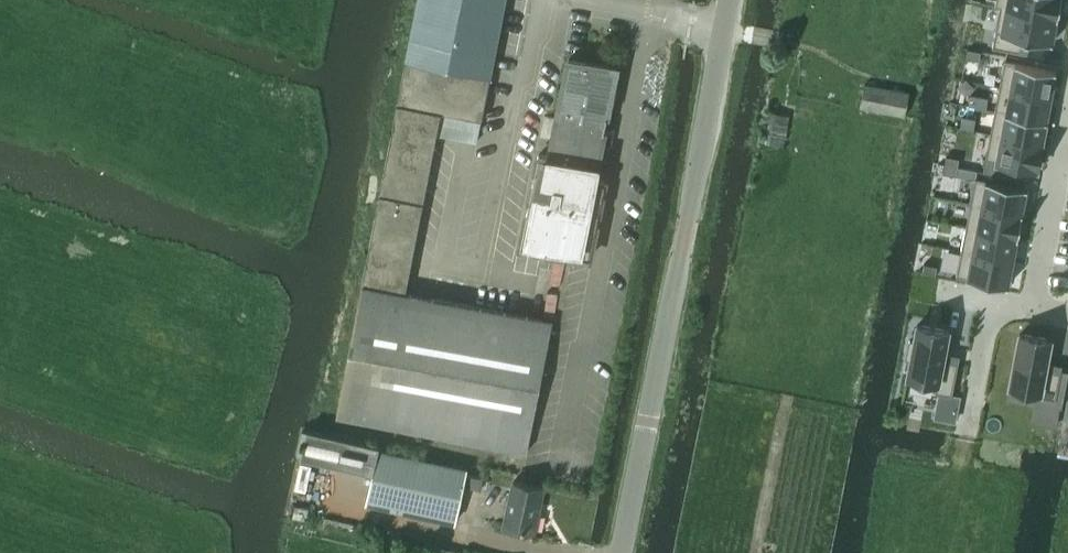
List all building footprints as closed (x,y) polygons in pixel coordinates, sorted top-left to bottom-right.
[(503,9),(454,0),(419,0),(336,414),(527,451),(552,321),(405,293),(441,111),(481,119),(503,9)] [(505,0),(454,0),(503,9),(505,0)] [(995,6),(1000,7),(1000,6),(1057,17),(1060,0),(996,0),(995,6)] [(1000,7),(992,47),(1020,53),(1024,37),(1030,38),(1052,42),(1057,17),(1000,6),(1000,7)] [(968,49),(966,58),(979,60),(981,51),(968,49)] [(539,154),(521,244),(590,258),(605,182),(594,180),(616,68),(569,59),(549,156),(539,154)] [(1004,61),(999,86),(1051,96),(1056,71),(1004,61)] [(904,116),(908,94),(864,85),(859,108),(904,116)] [(999,86),(994,110),(1046,120),(1051,96),(999,86)] [(783,145),(791,115),(772,110),(765,141),(783,145)] [(994,110),(990,133),(1042,143),(1046,120),(994,110)] [(990,133),(985,159),(994,161),(1002,162),(1011,164),(1020,165),(1037,169),(1042,143),(990,133)] [(946,156),(944,164),(958,167),(959,158),(946,156)] [(985,159),(983,172),(991,174),(994,161),(985,159)] [(994,161),(991,174),(1000,175),(1002,162),(994,161)] [(1002,162),(1000,175),(1009,177),(1011,164),(1002,162)] [(944,164),(943,173),(956,176),(958,167),(944,164)] [(1011,164),(1009,177),(1017,178),(1020,165),(1011,164)] [(975,178),(970,203),(1022,213),(1026,188),(975,178)] [(970,203),(965,227),(1017,237),(1022,213),(970,203)] [(965,227),(961,250),(1012,260),(1017,237),(965,227)] [(961,250),(956,276),(1007,286),(1012,260),(961,250)] [(924,264),(922,273),(935,275),(937,266),(924,264)] [(908,341),(905,359),(910,360),(906,382),(935,387),(934,392),(952,396),(958,362),(943,359),(944,353),(948,330),(917,324),(913,342),(908,341)] [(1020,334),(1009,386),(1039,391),(1038,396),(1055,400),(1061,371),(1045,368),(1046,362),(1051,340),(1020,334)] [(379,446),(307,430),(307,432),(303,431),(300,442),(304,443),(304,445),(300,444),(298,455),(301,455),(301,458),(373,474),(367,503),(455,522),(466,468),(378,449),(379,446)] [(468,469),(464,486),(476,488),(480,472),(468,469)] [(533,530),(543,488),(513,482),(503,524),(533,530)]
